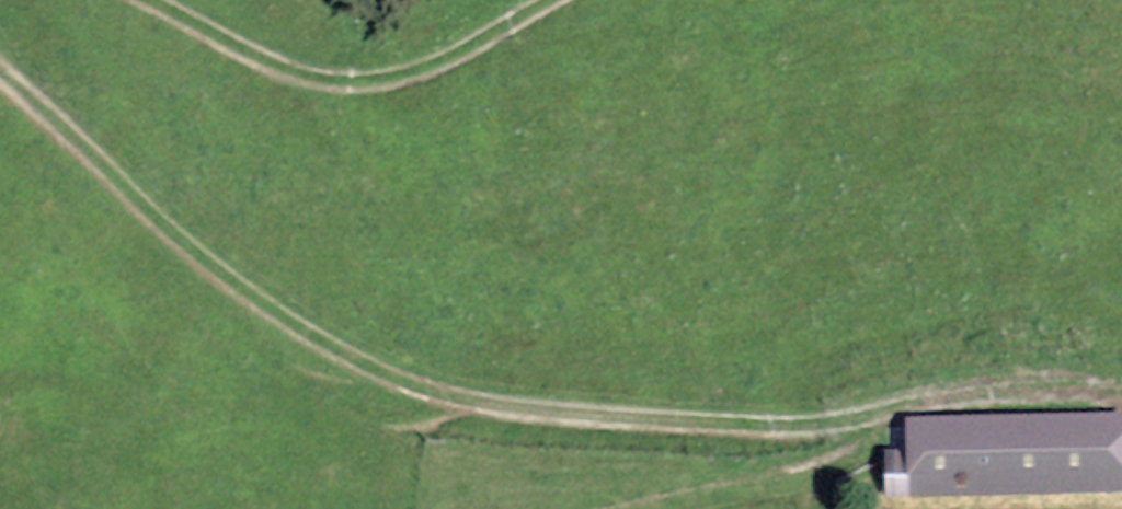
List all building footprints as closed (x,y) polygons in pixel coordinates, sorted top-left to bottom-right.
[(902,429),(906,508),(1119,498),(1115,418),(902,429)]
